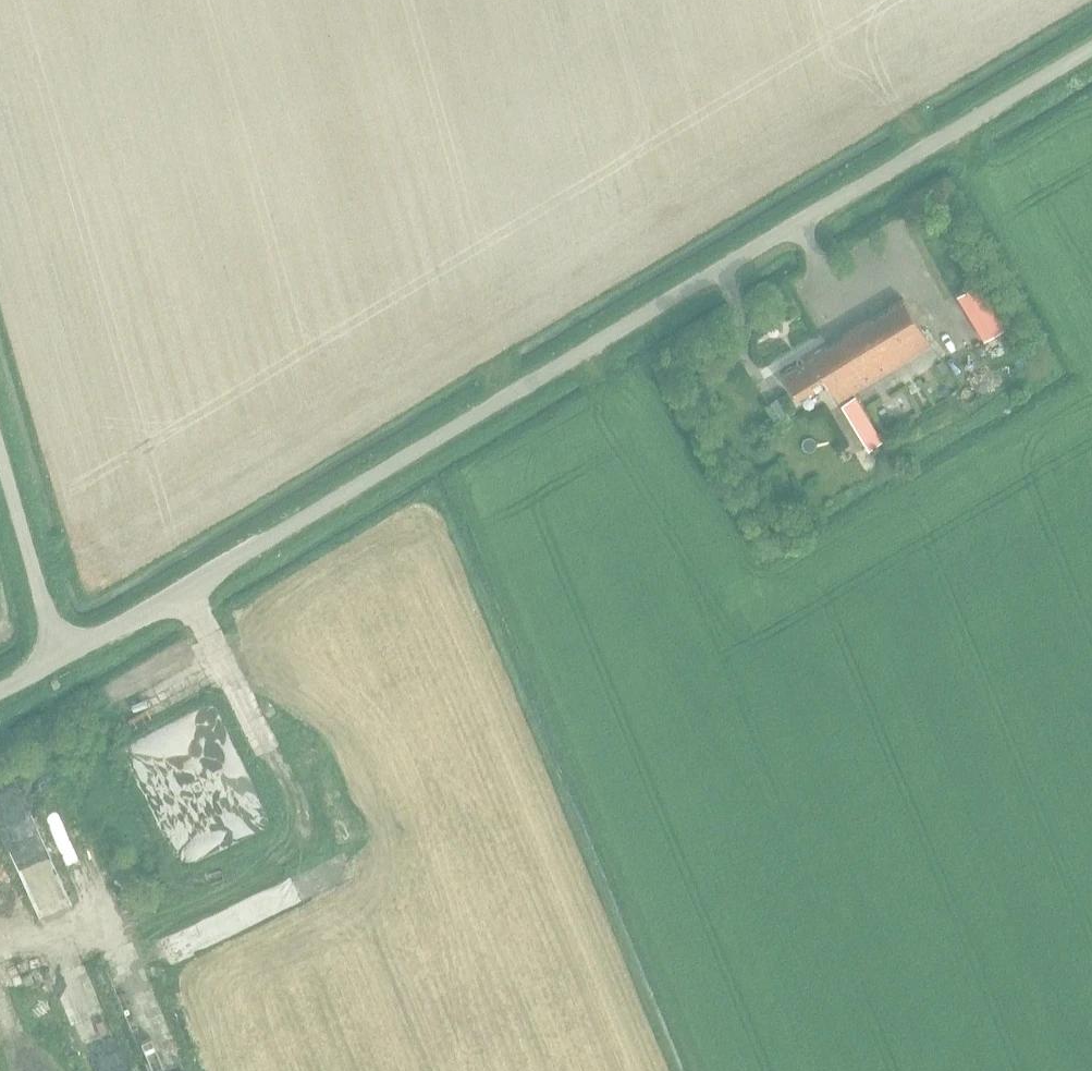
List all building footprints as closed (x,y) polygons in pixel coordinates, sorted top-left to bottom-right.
[(955,294),(982,339),(1004,325),(976,281),(955,294)] [(823,379),(836,400),(929,343),(902,298),(781,373),(795,396),(823,379)] [(762,405),(777,429),(789,421),(774,397),(762,405)] [(839,406),(866,450),(880,442),(852,398),(839,406)] [(51,799),(66,794),(56,763),(41,768),(51,799)] [(0,779),(0,797),(16,832),(34,824),(12,774),(0,779)] [(74,865),(98,855),(92,839),(68,849),(74,865)] [(134,934),(134,919),(105,919),(105,934),(134,934)] [(110,950),(163,1069),(188,1057),(135,939),(110,950)] [(118,1017),(90,951),(65,961),(93,1028),(118,1017)] [(111,1023),(94,1029),(105,1060),(122,1053),(111,1023)]
